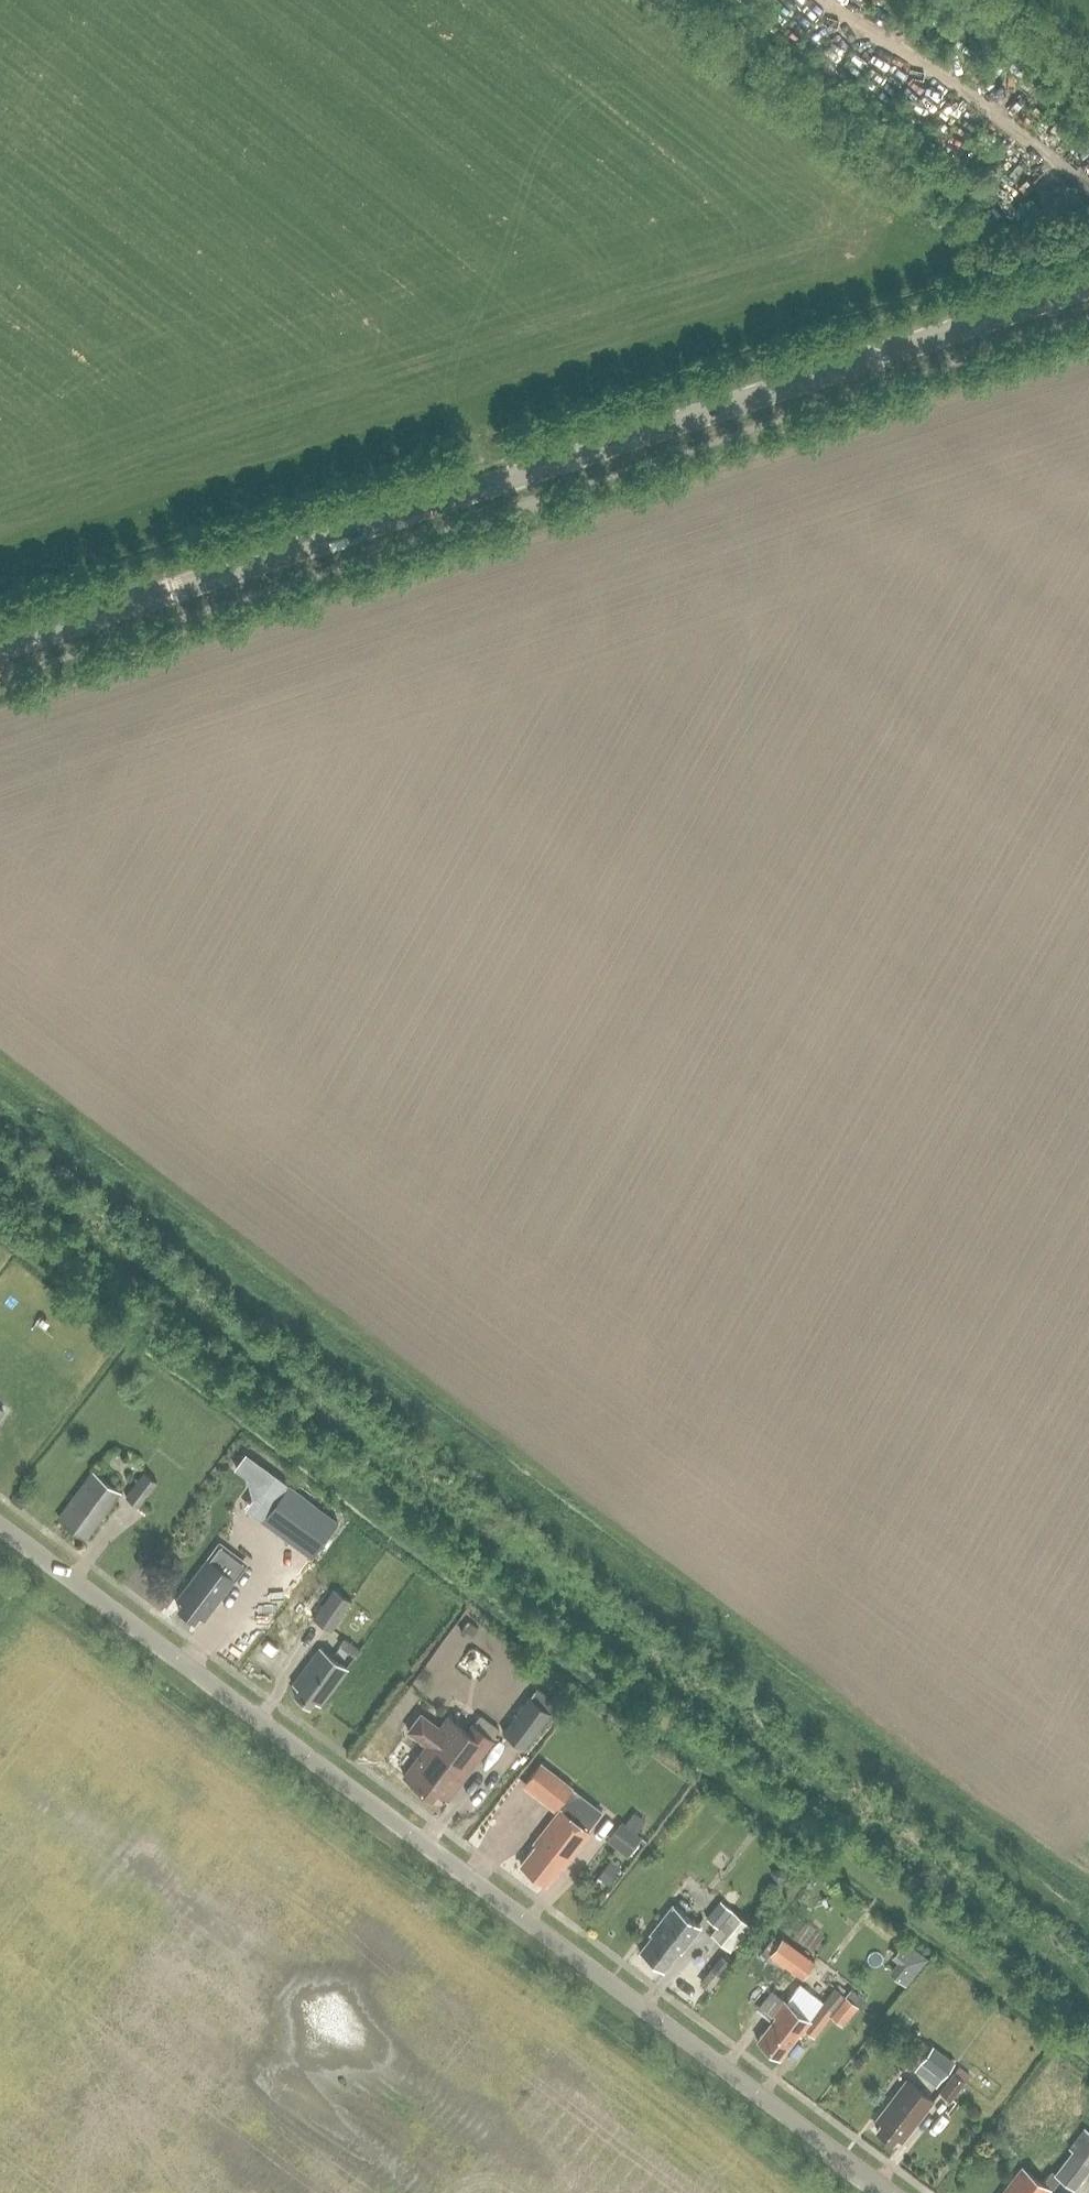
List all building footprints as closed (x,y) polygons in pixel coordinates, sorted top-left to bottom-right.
[(248,1452),(236,1467),(264,1488),(275,1473),(248,1452)] [(126,1497),(140,1507),(159,1481),(146,1471),(126,1497)] [(89,1534),(120,1493),(92,1472),(57,1517),(79,1534),(83,1529),(89,1534)] [(289,1484),(262,1520),(311,1558),(338,1522),(289,1484)] [(204,1619),(234,1580),(207,1559),(177,1599),(182,1603),(178,1608),(194,1621),(199,1615),(204,1619)] [(331,1631),(351,1603),(332,1590),(313,1619),(331,1631)] [(467,1621),(458,1632),(463,1636),(466,1632),(473,1636),(478,1630),(467,1621)] [(299,1687),(293,1696),(308,1707),(315,1699),(321,1704),(347,1669),(320,1648),(294,1683),(299,1687)] [(552,1713),(530,1697),(504,1733),(526,1749),(552,1713)] [(435,1791),(446,1799),(491,1740),(472,1725),(466,1732),(447,1718),(438,1729),(420,1715),(407,1731),(426,1745),(402,1777),(430,1797),(435,1791)] [(540,1762),(524,1783),(554,1807),(570,1786),(540,1762)] [(535,1845),(519,1864),(545,1884),(560,1864),(563,1866),(589,1832),(559,1809),(533,1843),(535,1845)] [(718,1928),(732,1910),(720,1901),(706,1919),(718,1928)] [(701,1928),(687,1918),(670,1905),(651,1930),(653,1932),(638,1951),(663,1971),(679,1951),(681,1953),(701,1928)] [(732,1910),(718,1928),(712,1934),(731,1949),(751,1925),(732,1910)] [(774,1937),(761,1954),(768,1958),(770,1955),(780,1941),(774,1937)] [(818,1964),(786,1940),(773,1957),(806,1981),(818,1964)] [(907,1961),(897,1973),(908,1982),(927,1959),(906,1942),(897,1953),(907,1961)] [(774,2017),(755,2039),(780,2059),(799,2035),(800,2036),(804,2030),(814,2038),(831,2016),(843,2026),(858,2007),(859,2007),(834,1987),(808,2019),(784,1999),(771,2015),(774,2017)] [(945,2078),(957,2062),(937,2046),(926,2060),(918,2054),(910,2065),(916,2069),(922,2061),(945,2078)] [(940,2092),(952,2101),(972,2073),(961,2064),(940,2092)] [(903,2140),(934,2100),(907,2079),(876,2119),(881,2123),(875,2129),(893,2143),(898,2136),(903,2140)] [(1007,2192),(1049,2192),(1061,2177),(1075,2187),(1088,2168),(1088,2128),(1085,2126),(1070,2146),(1074,2149),(1057,2172),(1053,2169),(1045,2181),(1024,2165),(1006,2189),(1008,2191),(1007,2192)]
